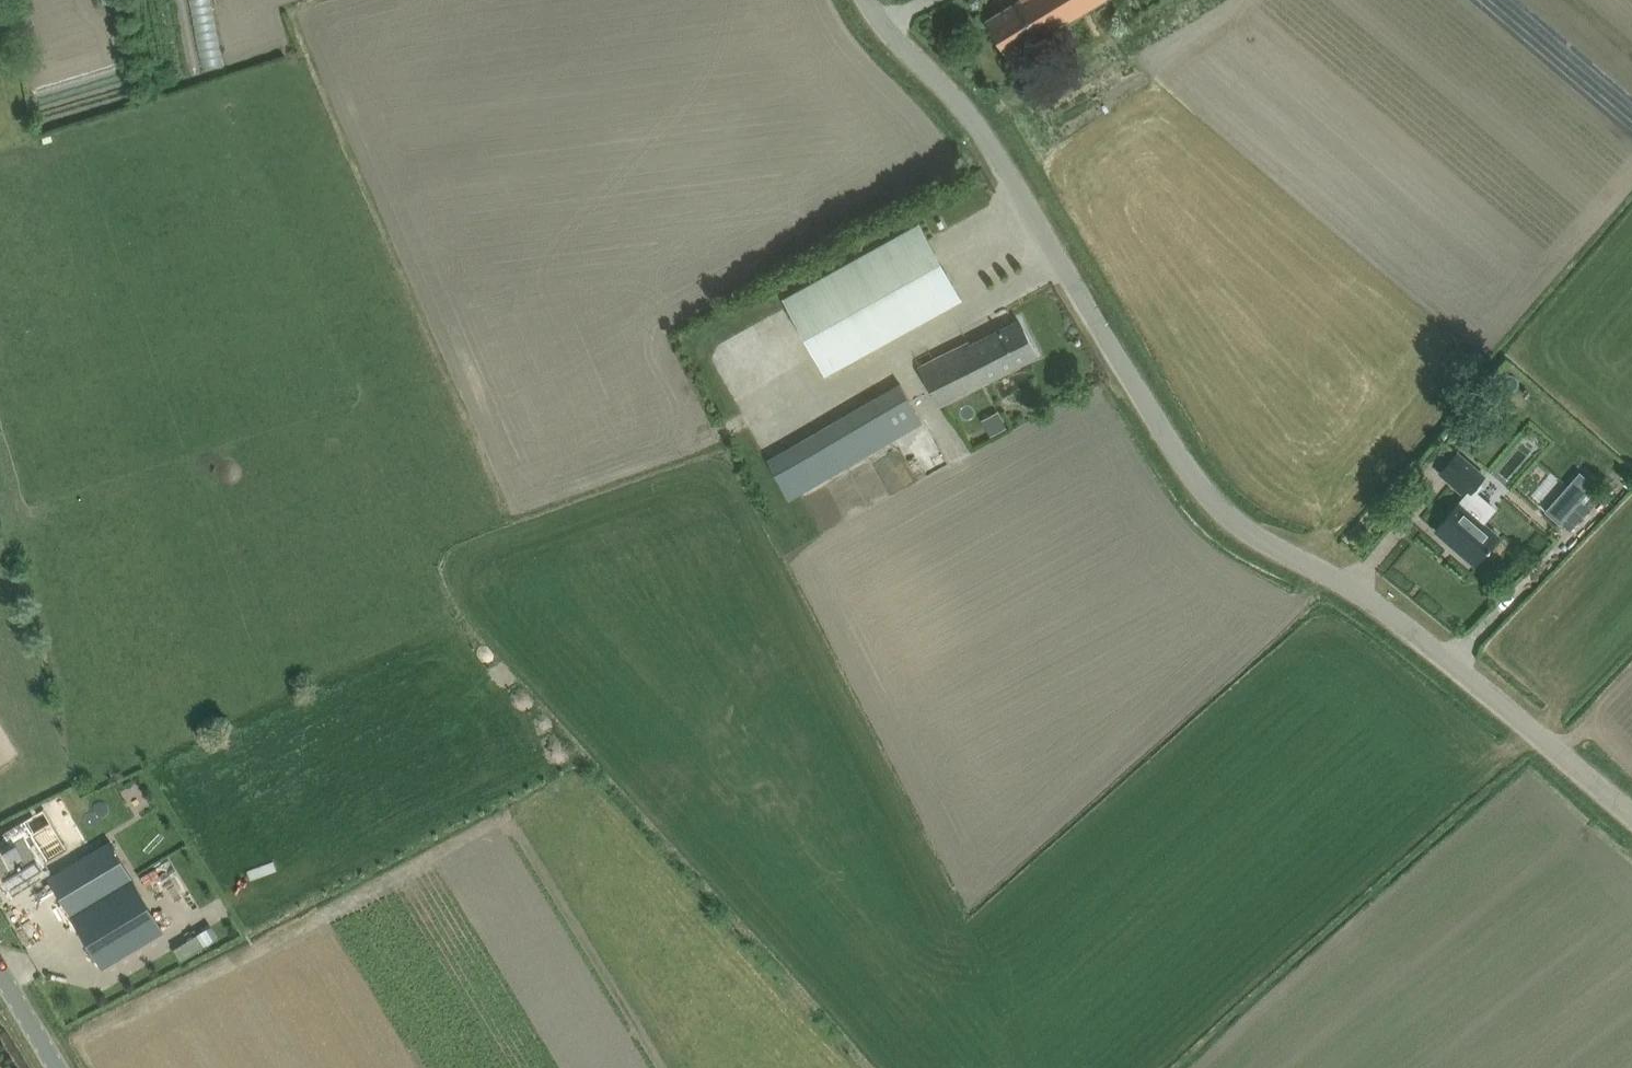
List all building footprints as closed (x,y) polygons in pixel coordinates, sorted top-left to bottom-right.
[(987,19),(1008,53),(1038,35),(1040,37),(1058,25),(1082,12),(1080,10),(1090,4),(1091,6),(1102,0),(1018,0),(987,19)] [(783,295),(826,373),(962,297),(919,220),(783,295)] [(968,342),(920,367),(939,404),(1037,353),(1020,320),(970,345),(968,342)] [(767,457),(790,497),(922,421),(900,381),(767,457)] [(1471,428),(1481,416),(1469,407),(1459,418),(1471,428)] [(1000,415),(984,424),(990,435),(1007,426),(1000,415)] [(1466,495),(1436,529),(1474,563),(1487,548),(1488,549),(1491,546),(1489,545),(1498,535),(1484,523),(1497,507),(1478,491),(1483,484),(1480,481),(1485,475),(1458,452),(1441,472),(1466,495)] [(1582,497),(1590,487),(1594,483),(1579,471),(1567,485),(1582,497)] [(59,825),(29,844),(23,834),(0,848),(0,863),(13,884),(42,866),(41,863),(70,845),(59,825)] [(102,827),(98,829),(80,840),(87,853),(49,876),(103,966),(164,930),(140,890),(164,876),(156,863),(132,877),(110,839),(118,834),(113,825),(104,830),(102,827)]
